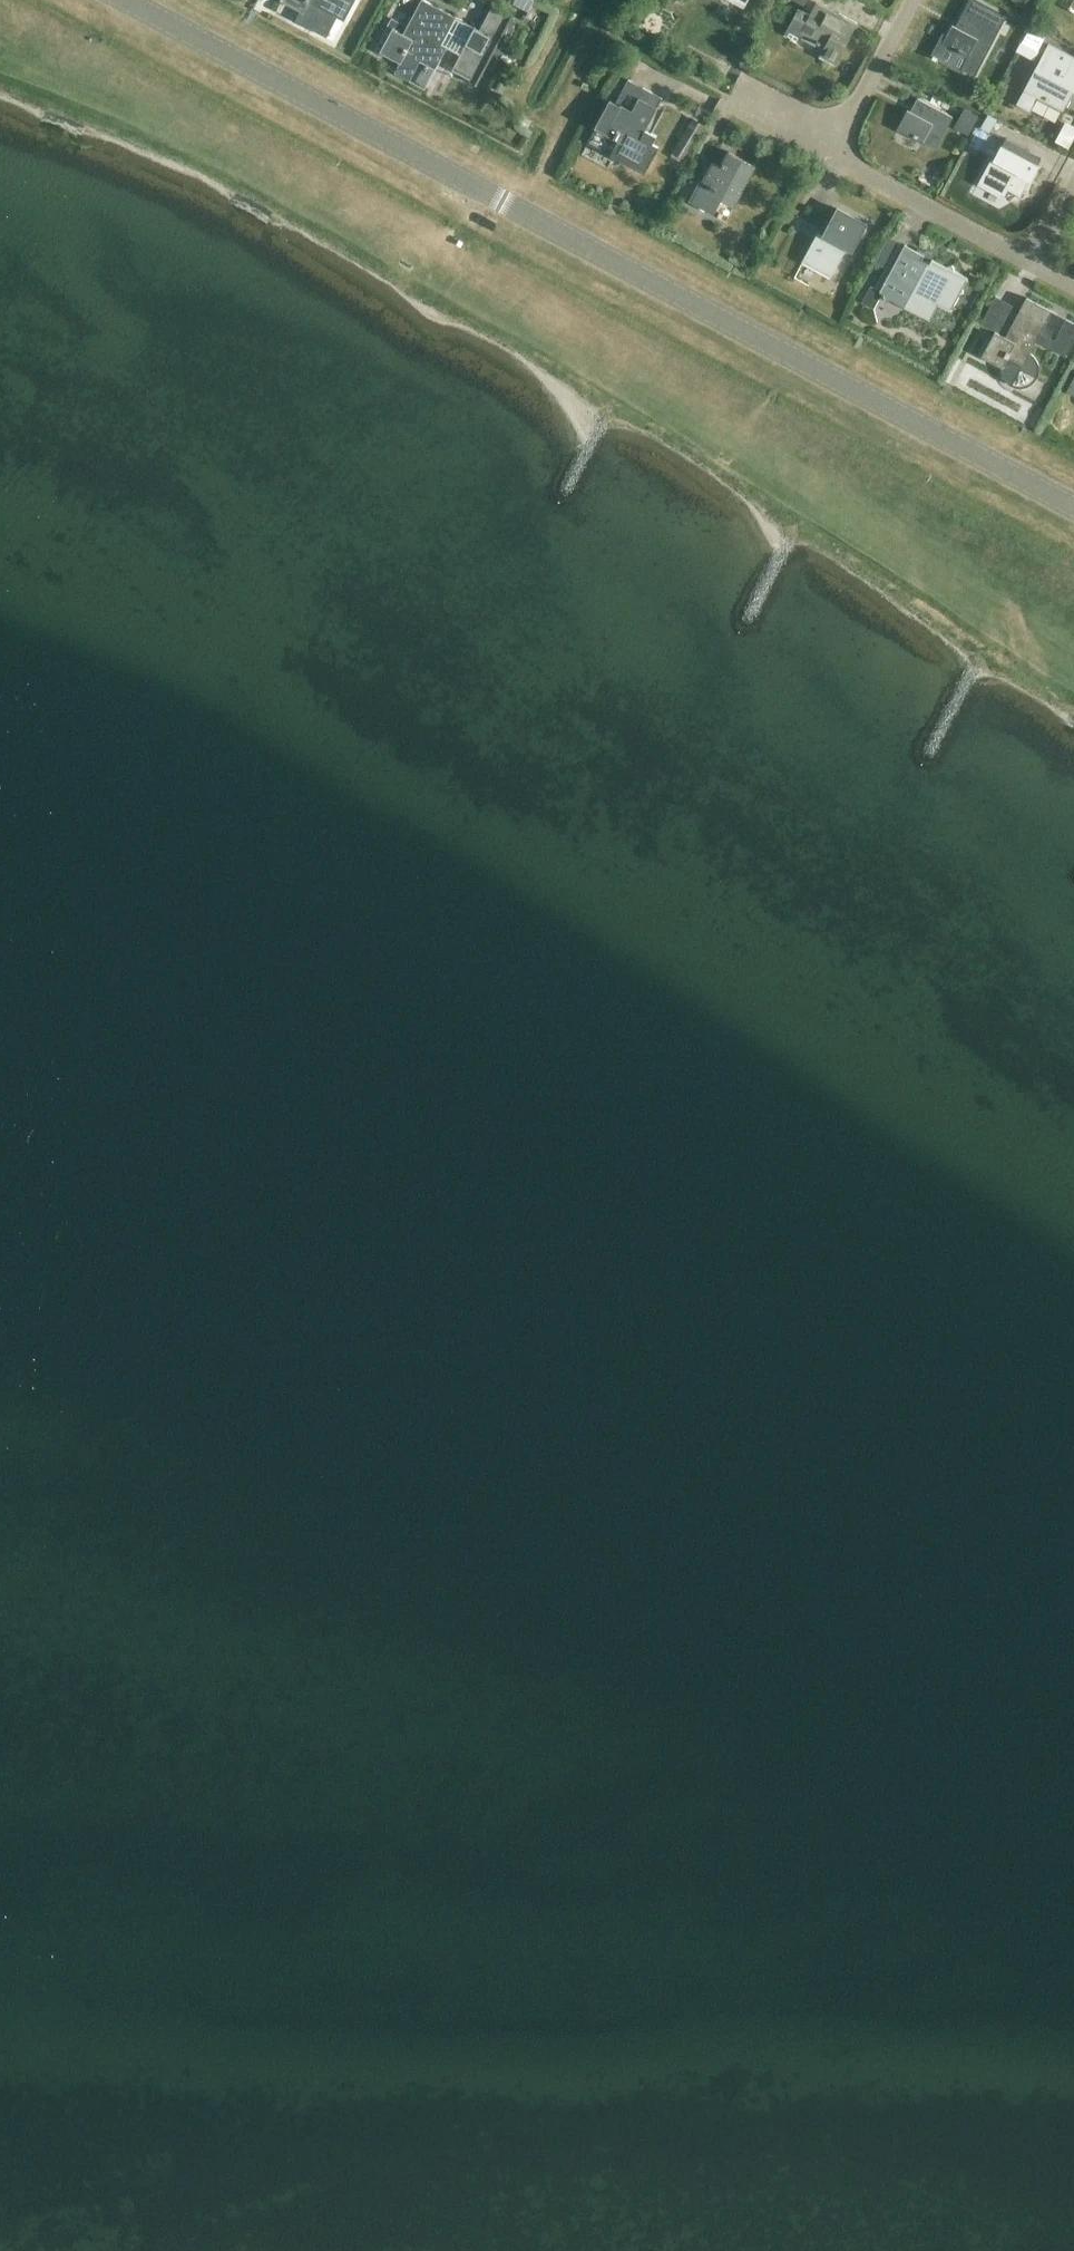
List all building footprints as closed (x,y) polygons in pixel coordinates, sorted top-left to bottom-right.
[(302,10),(297,23),(327,39),(335,24),(355,35),(374,0),(282,0),(302,10)] [(462,22),(422,0),(407,27),(391,18),(387,26),(393,30),(381,52),(400,62),(395,72),(410,79),(420,61),(434,68),(446,47),(447,47),(462,22)] [(941,45),(966,58),(962,67),(975,74),(998,32),(1007,16),(977,0),(969,0),(963,13),(955,26),(953,24),(941,45)] [(1022,9),(1030,0),(1012,0),(1022,9)] [(781,21),(787,9),(776,3),(770,15),(781,21)] [(799,44),(803,37),(824,49),(820,56),(834,63),(856,22),(821,3),(814,16),(798,8),(784,35),(799,44)] [(462,55),(456,66),(477,78),(474,83),(475,84),(514,13),(512,13),(509,18),(495,10),(483,33),(462,22),(447,47),(462,55)] [(1021,42),(1016,51),(1034,61),(1039,51),(1038,51),(1047,34),(1032,25),(1023,43),(1021,42)] [(1016,103),(1030,110),(1037,96),(1063,110),(1073,91),(1073,55),(1050,42),(1042,56),(1016,103)] [(1004,68),(993,62),(988,72),(999,78),(1004,68)] [(1012,63),(1001,83),(1012,88),(1022,68),(1012,63)] [(588,141),(645,171),(663,138),(645,129),(662,98),(629,80),(616,103),(610,100),(588,141)] [(910,111),(908,109),(897,129),(922,143),(923,141),(936,148),(953,117),(917,98),(910,111)] [(967,110),(958,128),(970,134),(979,116),(967,110)] [(990,133),(998,118),(988,113),(980,127),(990,133)] [(693,118),(670,156),(683,164),(706,125),(693,118)] [(995,158),(991,156),(980,176),(1005,190),(1006,188),(1021,197),(1037,164),(1043,156),(1005,135),(1001,145),(995,158)] [(719,170),(711,165),(693,199),(729,218),(756,166),(728,151),(719,170)] [(828,223),(823,221),(802,261),(832,276),(846,249),(852,252),(866,224),(836,208),(828,223)] [(885,300),(891,298),(891,297),(913,308),(917,302),(935,311),(939,303),(951,310),(968,278),(904,244),(879,290),(884,293),(883,295),(885,300)] [(994,332),(981,355),(1002,366),(1003,373),(1007,380),(1012,385),(1019,371),(1035,379),(1035,378),(1036,377),(1037,376),(1037,374),(1038,373),(1038,372),(1039,370),(1039,369),(1039,368),(1039,366),(1039,365),(1038,363),(1038,362),(1037,361),(1037,359),(1036,358),(1035,357),(1035,356),(1034,355),(1033,354),(1032,353),(1030,351),(1047,319),(1052,311),(1027,297),(1022,306),(1005,338),(994,332)] [(1051,347),(1065,355),(1073,339),(1073,323),(1066,319),(1051,347)]
